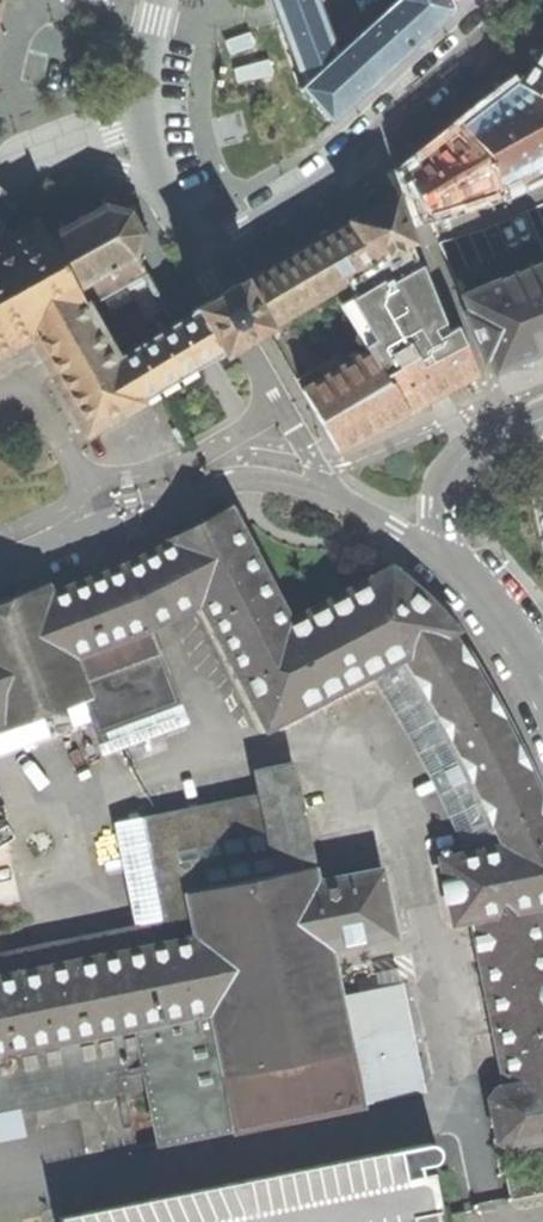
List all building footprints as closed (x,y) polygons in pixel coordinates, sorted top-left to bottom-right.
[(273,2),(276,10),(280,22),(303,84),(299,88),(332,122),(454,10),(451,0),(452,0),(396,0),(337,53),(317,0),(272,0),(273,2)] [(517,84),(542,101),(542,48),(517,84)] [(462,127),(501,189),(542,170),(542,101),(517,84),(515,86),(490,105),(462,127)] [(405,174),(426,211),(467,199),(501,189),(462,127),(436,149),(405,174)] [(8,239),(36,223),(0,189),(0,232),(8,239)] [(305,246),(241,283),(265,328),(267,327),(346,281),(358,302),(353,305),(385,360),(376,365),(369,353),(303,391),(338,450),(381,426),(477,374),(459,331),(454,334),(450,336),(421,266),(419,267),(409,241),(412,239),(395,195),(305,246)] [(61,229),(46,237),(77,291),(132,260),(138,264),(140,262),(141,259),(136,255),(141,236),(149,236),(149,230),(141,231),(130,213),(134,209),(131,205),(127,211),(106,205),(106,198),(101,197),(101,206),(84,216),(80,210),(76,212),(80,218),(65,226),(61,220),(57,223),(61,229)] [(29,337),(85,434),(140,402),(139,400),(108,345),(86,307),(77,291),(46,237),(36,223),(8,239),(0,244),(0,354),(29,337)] [(86,307),(132,283),(146,274),(142,268),(140,262),(138,264),(132,260),(77,291),(86,307)] [(495,371),(516,362),(518,366),(535,358),(534,354),(542,350),(542,267),(464,300),(495,371)] [(166,311),(146,274),(132,283),(151,320),(166,311)] [(188,314),(173,323),(166,311),(151,320),(108,345),(139,400),(163,386),(202,363),(212,357),(219,353),(195,308),(188,314)] [(88,700),(99,732),(178,703),(151,633),(174,621),(204,606),(271,730),(404,660),(421,679),(462,755),(451,760),(454,767),(449,771),(476,829),(492,822),(503,848),(444,861),(457,925),(475,921),(509,1089),(500,1091),(494,1100),(501,1135),(496,1139),(501,1173),(509,1173),(513,1194),(542,1188),(542,789),(504,706),(467,649),(466,640),(397,570),(292,624),(266,577),(232,513),(173,542),(172,547),(147,559),(130,567),(52,596),(48,588),(0,606),(0,732),(88,700)] [(138,1093),(134,1062),(145,1059),(162,1145),(417,1093),(427,1079),(406,986),(343,998),(333,951),(394,937),(381,872),(319,885),(294,767),(261,774),(266,799),(147,824),(171,944),(0,981),(0,1120),(138,1093)] [(436,1175),(424,1178),(422,1167),(433,1165),(441,1160),(441,1152),(436,1145),(429,1143),(63,1217),(64,1221),(445,1221),(436,1175)]
